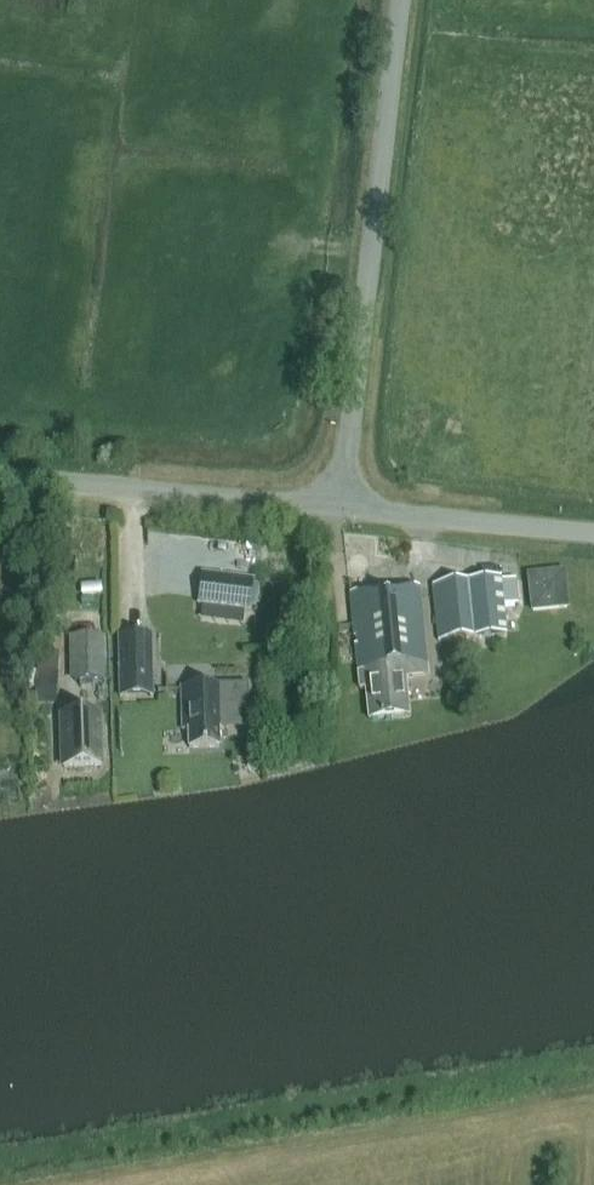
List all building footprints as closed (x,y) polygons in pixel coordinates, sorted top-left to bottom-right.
[(198,605),(248,611),(252,580),(201,574),(198,605)] [(500,579),(433,586),(439,642),(505,636),(502,607),(517,605),(515,580),(500,582),(500,579)] [(350,594),(360,690),(366,690),(369,720),(409,716),(405,678),(428,676),(419,587),(350,594)] [(151,636),(119,637),(120,698),(152,697),(151,636)] [(74,682),(104,681),(103,638),(73,638),(74,682)] [(57,690),(58,675),(37,673),(36,689),(57,690)] [(225,729),(224,687),(181,688),(182,730),(189,730),(189,749),(219,748),(219,729),(225,729)] [(98,716),(62,717),(64,768),(99,768),(98,716)]
